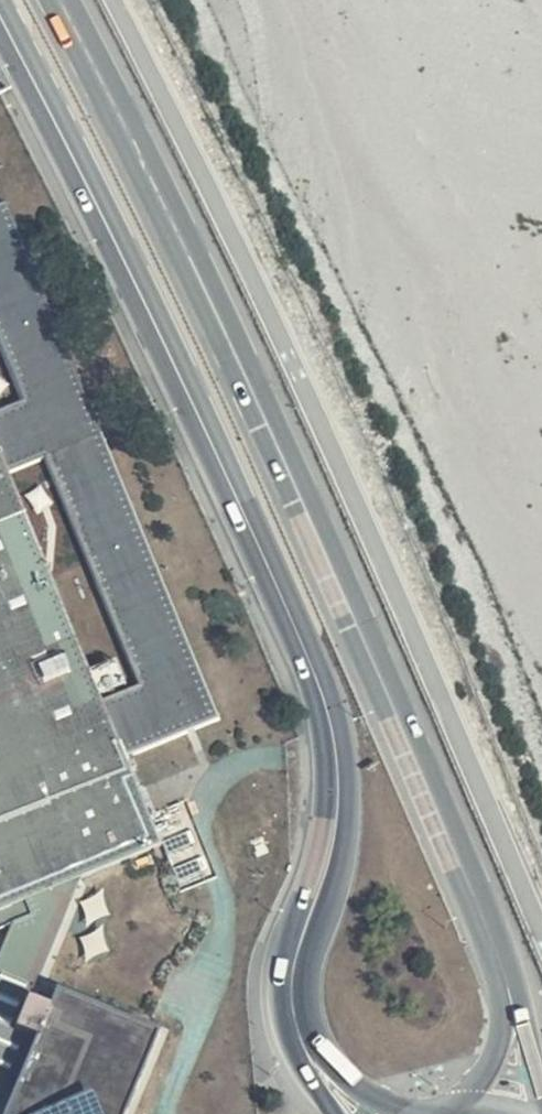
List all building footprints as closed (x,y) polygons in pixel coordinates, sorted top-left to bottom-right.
[(41,977),(44,971),(80,884),(163,849),(132,756),(213,722),(9,218),(0,221),(0,1113),(131,1113),(161,1030),(47,979),(41,977)]
